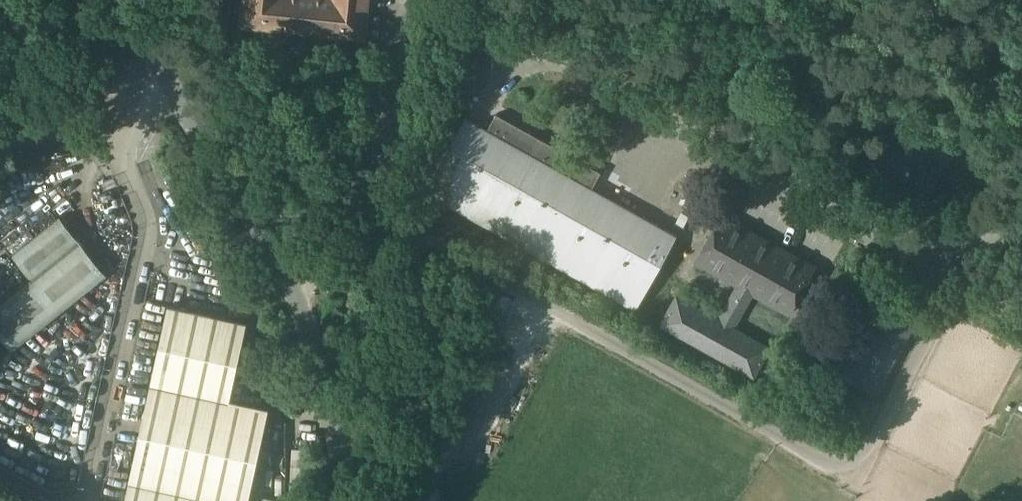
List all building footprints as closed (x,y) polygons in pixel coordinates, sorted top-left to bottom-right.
[(243,24),(366,37),(370,0),(246,0),(243,24)] [(466,117),(425,190),(637,308),(678,235),(593,187),(602,171),(497,113),(488,129),(466,117)] [(884,140),(867,171),(923,202),(941,171),(921,160),(934,135),(918,126),(904,151),(884,140)] [(350,148),(351,138),(333,136),(332,146),(350,148)] [(677,222),(684,226),(690,215),(683,211),(677,222)] [(678,296),(663,323),(755,374),(770,347),(734,327),(754,292),(789,312),(815,266),(724,214),(699,259),(697,261),(739,284),(720,319),(678,296)] [(0,304),(0,332),(14,349),(89,289),(108,274),(61,215),(14,253),(33,278),(0,304)] [(866,328),(842,372),(875,391),(921,310),(898,297),(877,335),(866,328)] [(228,500),(249,500),(270,408),(231,399),(248,322),(169,304),(130,479),(228,500)] [(130,479),(126,500),(228,500),(130,479)]
